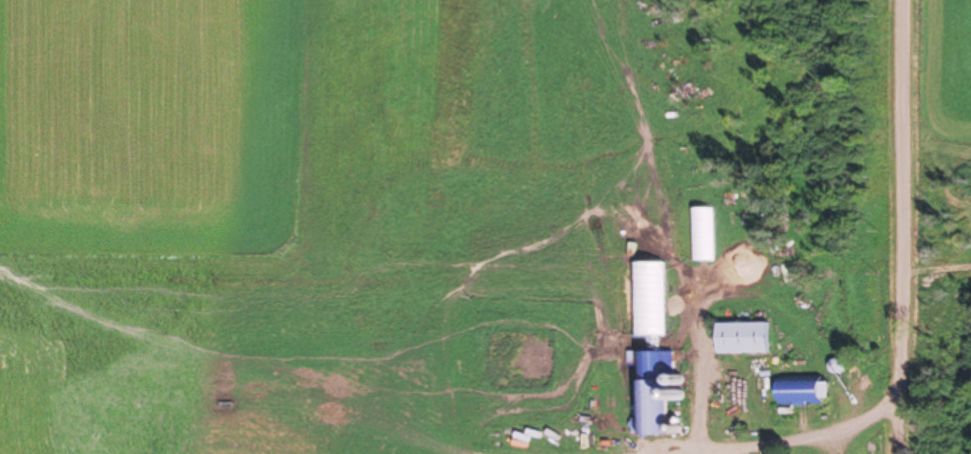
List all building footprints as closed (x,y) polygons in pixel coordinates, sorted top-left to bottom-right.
[(693,264),(716,264),(716,210),(693,210),(693,264)] [(633,338),(665,338),(665,265),(633,265),(633,338)] [(770,356),(770,325),(718,325),(718,356),(770,356)] [(639,368),(638,439),(665,439),(666,354),(628,354),(628,368),(639,368)] [(830,384),(780,384),(780,408),(830,408),(830,384)]
